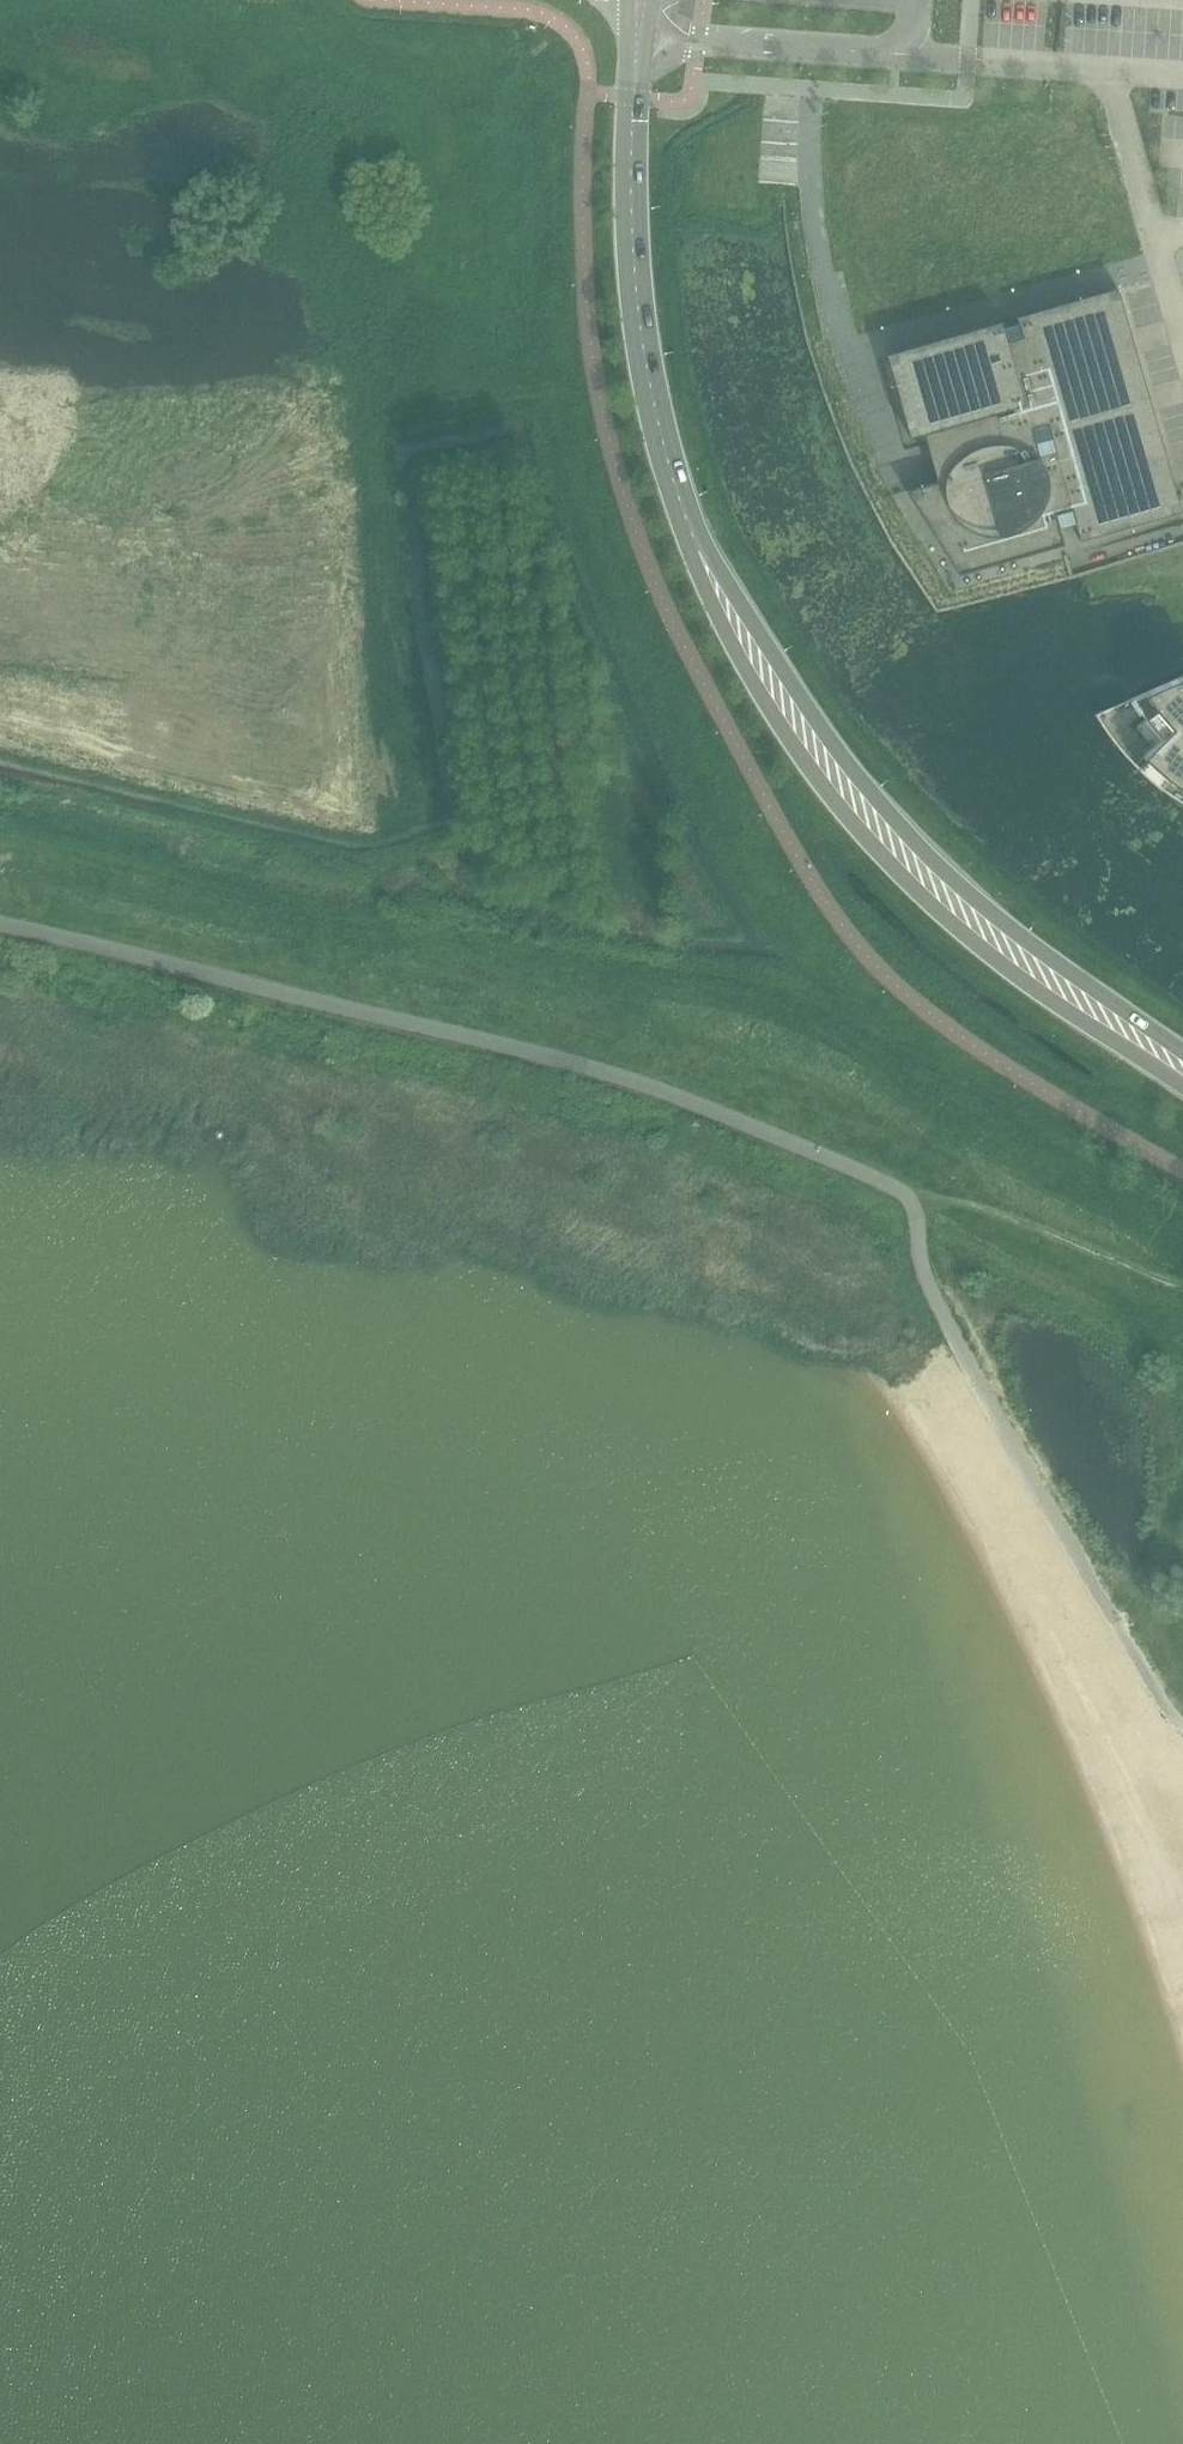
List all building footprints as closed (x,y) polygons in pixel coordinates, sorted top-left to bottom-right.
[(1080,540),(1181,511),(1117,287),(1016,317),(1018,323),(1003,327),(1001,321),(886,354),(910,438),(924,434),(937,481),(906,490),(959,574),(1064,544),(1059,528),(1075,524),(1080,540)] [(1109,547),(1112,560),(1124,556),(1120,544),(1109,547)] [(1096,714),(1104,727),(1114,740),(1124,753),(1135,764),(1146,775),(1159,786),(1171,795),(1182,803),(1182,675),(1096,714)]
